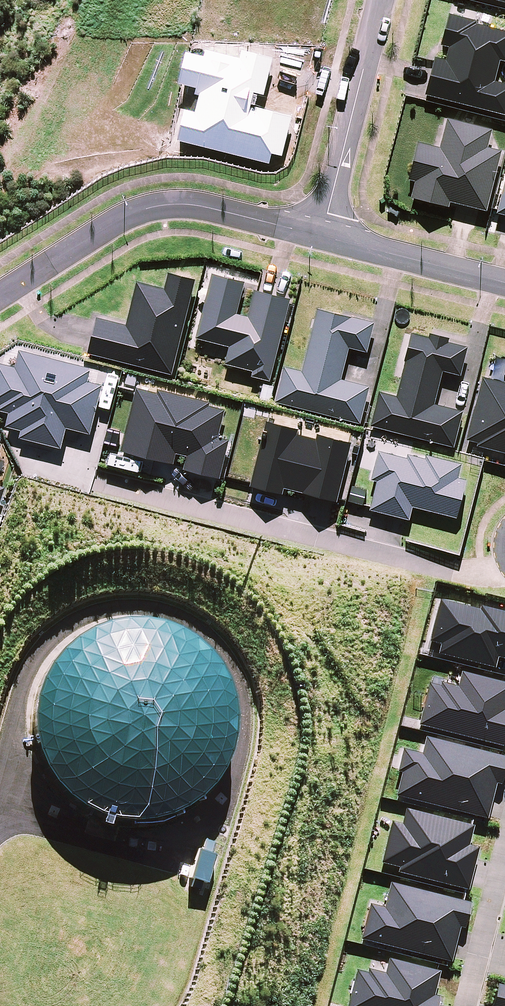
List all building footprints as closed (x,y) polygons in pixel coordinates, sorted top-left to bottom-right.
[(229,734),(230,700),(221,668),(201,641),(174,621),(142,611),(107,612),(74,624),(47,646),(29,676),(22,711),(27,745),(43,776),(69,800),(101,814),(135,817),(167,809),(196,791),(217,765),(229,734)]
